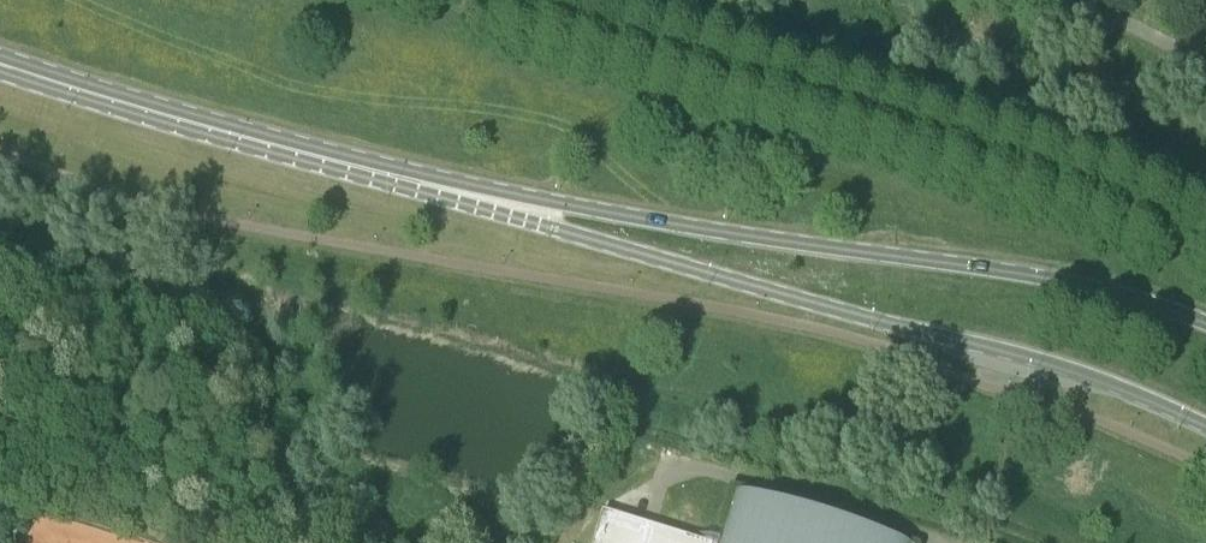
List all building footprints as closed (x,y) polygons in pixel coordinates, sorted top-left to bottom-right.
[(737,494),(722,542),(897,542),(737,494)] [(604,514),(595,542),(699,542),(604,514)]
